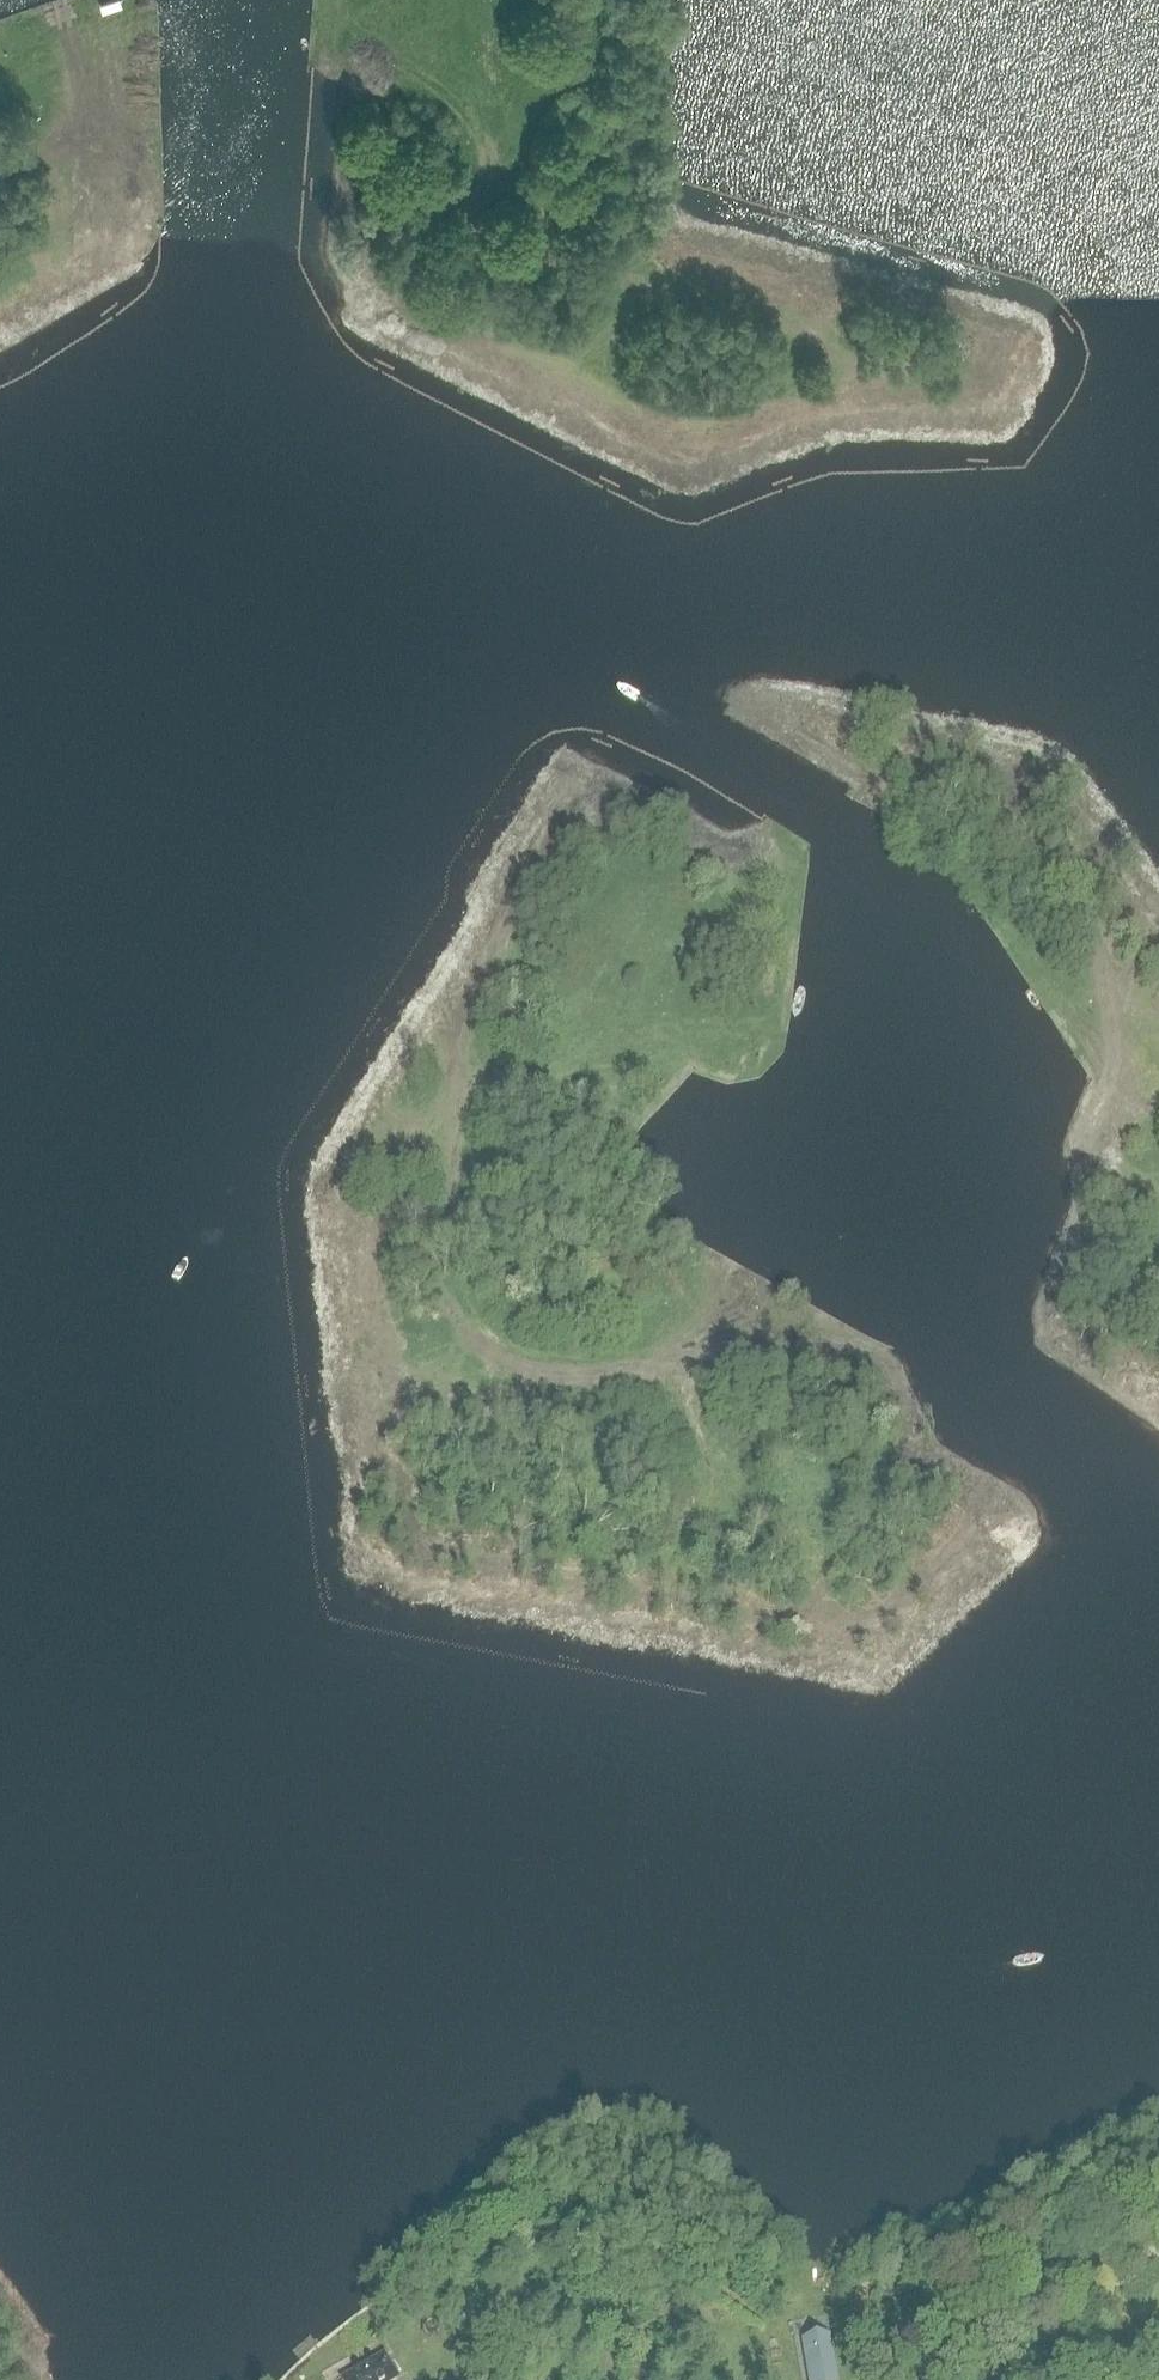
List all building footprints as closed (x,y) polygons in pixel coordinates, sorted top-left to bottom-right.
[(802,2341),(809,2379),(836,2379),(828,2337),(802,2341)] [(342,2379),(398,2379),(399,2379),(384,2354),(341,2379),(342,2379)]
